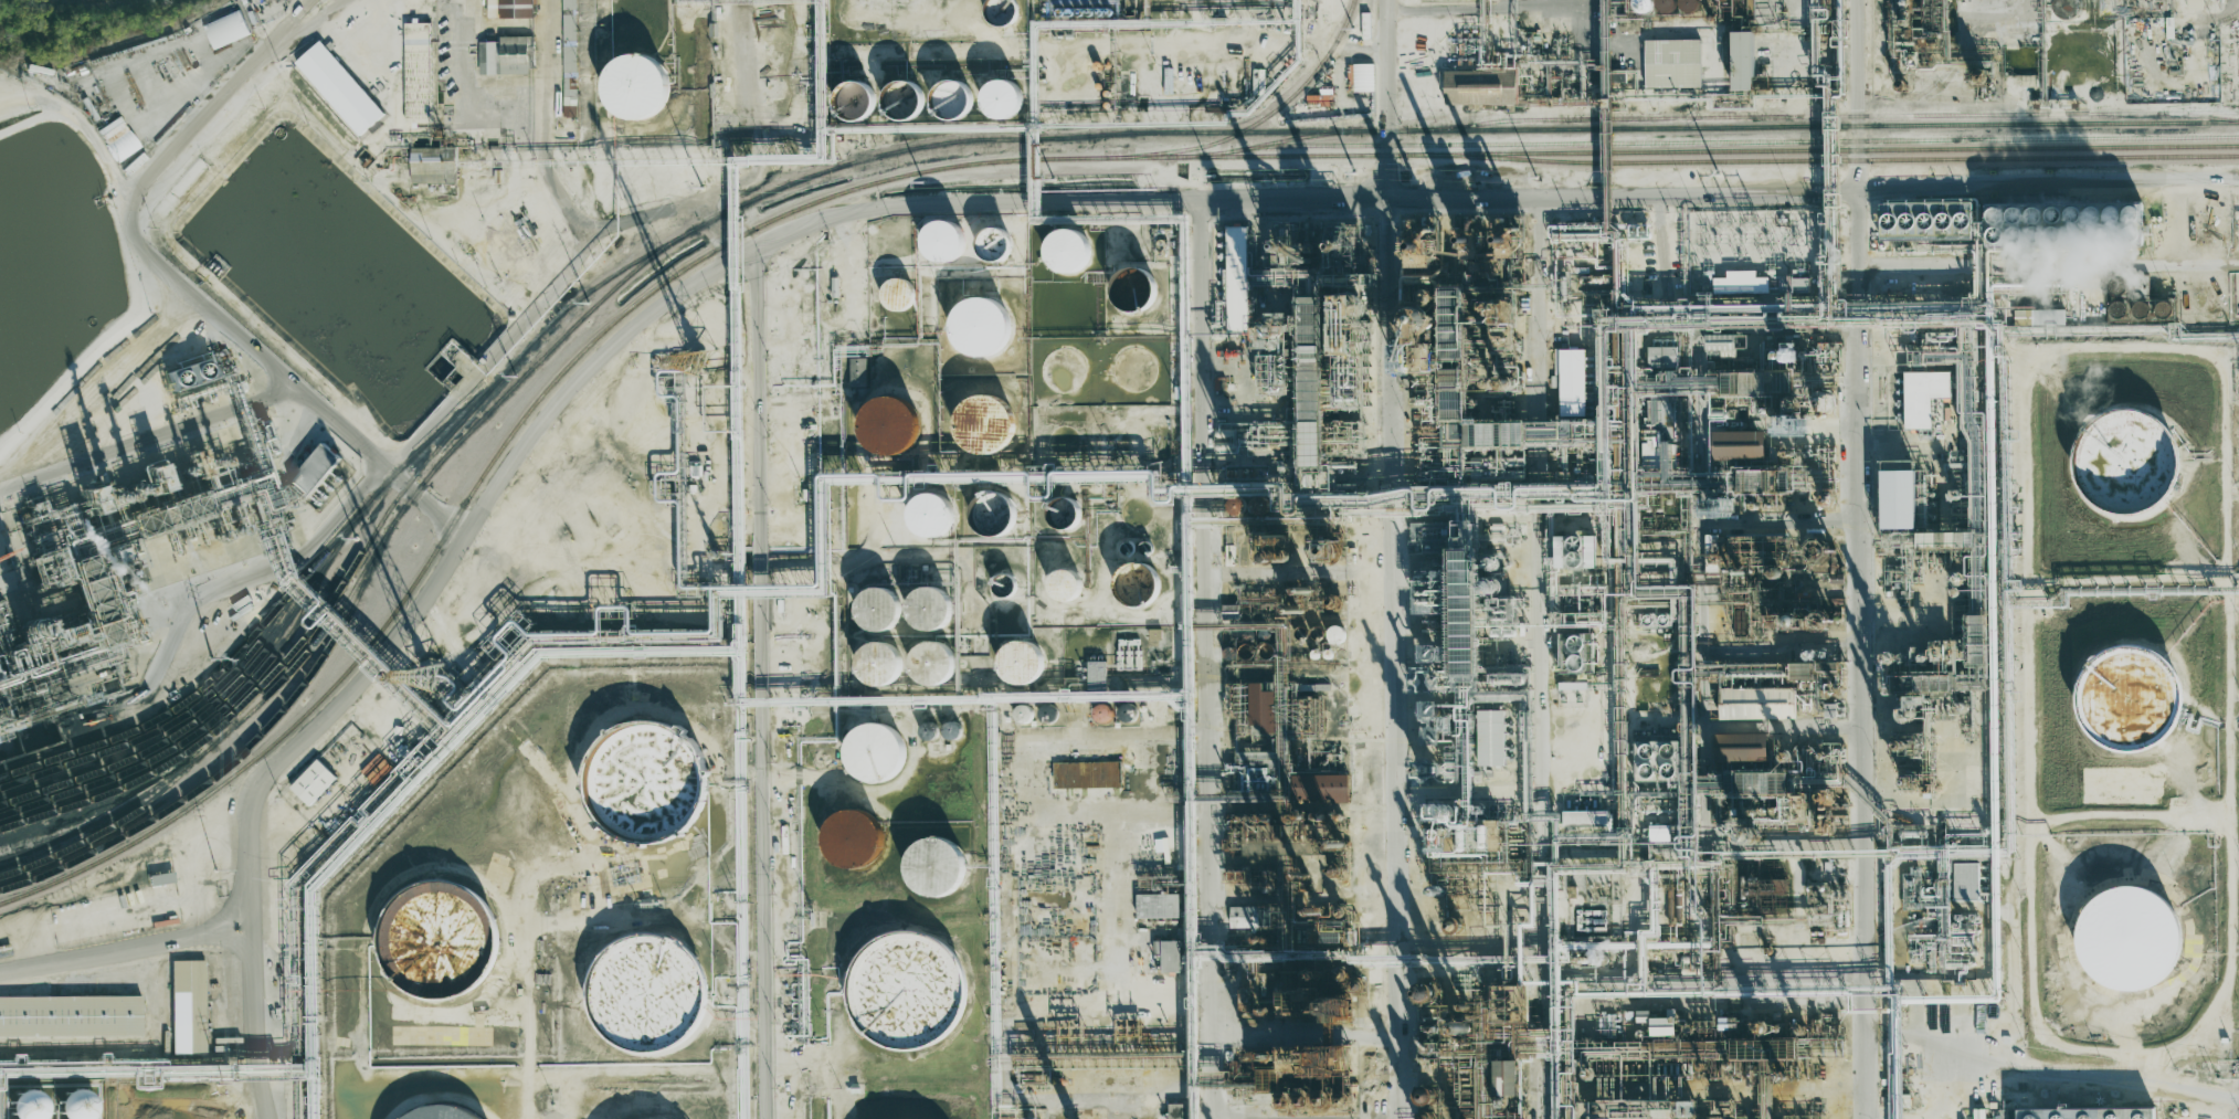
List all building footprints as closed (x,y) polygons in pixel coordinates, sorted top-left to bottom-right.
[(488,19),(535,18),(535,0),(488,0),(488,19)] [(986,24),(1016,25),(1017,0),(986,0),(986,24)] [(1633,12),(1652,12),(1652,0),(1633,0),(1633,12)] [(1661,14),(1677,8),(1674,0),(1656,0),(1661,14)] [(1679,12),(1699,12),(1699,0),(1679,0),(1679,12)] [(2189,9),(2203,9),(2204,0),(2190,0),(2189,9)] [(213,49),(250,34),(239,9),(203,25),(213,49)] [(1370,13),(1362,13),(1362,39),(1369,39),(1370,13)] [(429,23),(404,23),(405,50),(430,50),(429,23)] [(1753,32),(1732,32),(1733,90),(1754,90),(1753,32)] [(479,75),(534,73),(533,36),(500,37),(500,41),(478,42),(479,75)] [(1645,40),(1646,88),(1701,87),(1700,39),(1645,40)] [(359,136),(384,115),(321,40),(295,62),(359,136)] [(614,49),(640,45),(655,54),(664,72),(661,94),(646,107),(629,110),(610,103),(599,85),(599,70),(614,49)] [(1353,92),(1374,92),(1373,64),(1353,64),(1353,92)] [(936,68),(946,65),(957,67),(963,72),(970,83),(969,96),(963,105),(954,110),(943,110),(931,104),(926,95),(926,83),(930,74),(936,68)] [(988,70),(999,66),(1008,68),(1015,73),(1022,84),(1022,97),(1016,106),(1006,112),(996,112),(983,105),(978,96),(978,84),(982,75),(988,70)] [(834,72),(844,68),(855,71),(862,75),(868,86),(867,99),(862,108),(853,114),(842,114),(830,107),(824,98),(824,86),(828,77),(834,72)] [(886,72),(897,68),(907,71),(913,75),(920,86),(919,99),(913,108),(905,114),(894,114),(881,107),(876,98),(876,86),(880,77),(886,72)] [(1445,105),(1502,104),(1501,70),(1444,71),(1445,105)] [(411,183),(455,184),(455,148),(411,148),(411,183)] [(1881,240),(1973,240),(1973,201),(1881,201),(1881,240)] [(2142,202),(1985,203),(1986,248),(2142,247),(2142,202)] [(921,242),(922,234),(927,228),(932,222),(939,220),(947,219),(953,221),(960,225),(964,231),(967,237),(967,245),(964,252),(960,258),(953,263),(947,265),(939,264),(931,261),(926,256),(922,250),(921,242)] [(1007,231),(1002,228),(996,226),(991,226),(985,229),(981,233),(979,237),(978,244),(979,250),(981,255),(985,258),(991,261),(997,262),(1003,260),(1007,256),(1011,252),(1013,246),(1012,241),(1011,235),(1007,231)] [(1248,226),(1227,226),(1228,333),(1249,332),(1248,226)] [(1046,252),(1047,244),(1050,237),(1057,232),(1064,230),(1070,229),(1078,231),(1084,235),(1088,241),(1091,247),(1091,255),(1089,262),(1085,268),(1078,273),(1070,274),(1063,274),(1056,271),(1050,266),(1047,258),(1046,252)] [(1111,288),(1112,282),(1116,275),(1122,270),(1129,267),(1136,266),(1143,268),(1149,272),(1153,278),(1157,285),(1157,293),(1154,299),(1150,305),(1143,309),(1136,312),(1129,312),(1121,308),(1116,303),(1112,296),(1111,288)] [(1768,277),(1755,277),(1755,271),(1728,270),(1728,278),(1714,278),(1714,293),(1747,293),(1747,292),(1767,293),(1768,277)] [(911,283),(907,278),(901,277),(896,277),(890,278),(886,282),(883,286),(881,292),(881,297),(884,303),(888,307),(893,309),(898,310),(904,310),(908,308),(912,304),(915,298),(916,293),(915,287),(911,283)] [(2126,286),(2126,284),(2125,281),(2123,278),(2121,277),(2117,277),(2115,278),(2113,279),(2111,282),(2110,284),(2110,287),(2111,289),(2112,292),(2114,294),(2117,294),(2120,294),(2122,294),(2124,292),(2126,289),(2126,286)] [(958,309),(965,303),(974,298),(983,298),(992,300),(1000,305),(1005,312),(1010,320),(1010,329),(1007,338),(1003,346),(995,351),(986,355),(976,356),(967,352),(959,346),(954,337),(952,328),(953,318),(958,309)] [(2126,305),(2124,303),(2122,300),(2120,300),(2116,300),(2114,302),(2112,303),(2111,306),(2110,308),(2111,310),(2112,314),(2113,315),(2115,317),(2119,317),(2121,317),(2124,315),(2125,314),(2126,310),(2127,308),(2126,305)] [(2150,308),(2148,305),(2146,303),(2144,302),(2142,300),(2138,302),(2136,303),(2135,304),(2133,306),(2133,309),(2133,312),(2134,314),(2136,316),(2138,317),(2142,318),(2144,317),(2146,316),(2148,314),(2150,310),(2150,308)] [(2173,310),(2172,307),(2171,305),(2169,303),(2167,302),(2165,300),(2162,300),(2158,302),(2157,304),(2155,307),(2155,309),(2156,313),(2157,315),(2159,317),(2163,317),(2165,317),(2168,316),(2171,315),(2172,313),(2173,310)] [(2065,309),(2033,310),(2033,325),(2065,324),(2065,309)] [(1736,334),(1706,334),(1706,353),(1720,354),(1720,358),(1736,358),(1736,334)] [(1676,349),(1650,348),(1649,366),(1675,367),(1676,349)] [(1560,416),(1585,416),(1584,349),(1554,349),(1555,377),(1551,377),(1551,387),(1559,387),(1560,416)] [(851,387),(867,386),(867,357),(850,357),(851,387)] [(1950,372),(1904,372),(1904,430),(1931,429),(1930,398),(1951,398),(1950,372)] [(2093,400),(2116,393),(2143,398),(2166,416),(2175,448),(2169,473),(2155,490),(2124,503),(2101,499),(2077,481),(2066,454),(2069,427),(2078,413),(2093,400)] [(963,407),(971,400),(980,397),(989,395),(997,398),(1005,402),(1012,410),(1015,418),(1015,427),(1013,436),(1008,444),(1001,450),(992,453),(982,453),(972,450),(964,443),(960,435),(958,425),(959,415),(963,407)] [(867,409),(875,402),(884,398),(893,397),(901,399),(909,404),(915,411),(918,420),(919,429),(917,437),(911,445),(905,451),(896,454),(886,454),(876,451),(868,445),(864,436),(862,426),(863,418),(867,409)] [(1756,431),(1714,431),(1714,460),(1765,460),(1764,445),(1756,445),(1756,431)] [(289,482),(308,498),(341,458),(322,443),(289,482)] [(1916,528),(1915,470),(1881,471),(1882,529),(1916,528)] [(971,514),(972,507),(975,500),(981,495),(988,493),(995,492),(1003,494),(1008,497),(1013,504),(1016,510),(1016,518),(1014,525),(1008,531),(1003,535),(995,537),(988,537),(981,534),(975,528),(972,521),(971,514)] [(909,516),(910,508),(913,502),(920,496),(927,494),(933,493),(941,495),(947,499),(951,505),(954,511),(954,519),(952,526),(948,531),(941,536),(933,538),(927,538),(919,535),(913,529),(910,522),(909,516)] [(1081,510),(1080,505),(1077,500),(1071,497),(1066,496),(1062,497),(1056,499),(1053,503),(1049,507),(1048,513),(1049,518),(1052,522),(1056,527),(1060,529),(1066,529),(1071,528),(1076,526),(1080,521),(1081,516),(1081,510)] [(5,518),(9,530),(20,526),(16,514),(5,518)] [(1595,536),(1555,537),(1556,569),(1596,568),(1595,536)] [(1133,553),(1136,551),(1136,549),(1136,547),(1134,545),(1133,542),(1131,541),(1129,541),(1127,541),(1124,542),(1122,545),(1121,547),(1121,549),(1122,551),(1123,553),(1126,555),(1128,556),(1130,556),(1132,555),(1133,553)] [(1153,551),(1154,549),(1154,547),(1153,545),(1151,543),(1150,542),(1147,541),(1144,542),(1143,543),(1141,545),(1140,547),(1140,549),(1140,551),(1142,553),(1143,555),(1145,556),(1148,556),(1150,555),(1152,553),(1153,551)] [(1320,559),(1335,559),(1335,543),(1320,543),(1320,559)] [(1115,584),(1117,577),(1120,570),(1126,564),(1132,562),(1140,562),(1147,563),(1153,568),(1158,573),(1160,580),(1160,588),(1158,594),(1153,601),(1148,605),(1140,608),(1132,606),(1126,603),(1120,599),(1116,592),(1115,584)] [(1082,584),(1081,579),(1078,574),(1074,571),(1069,569),(1064,569),(1059,570),(1055,573),(1052,577),(1050,582),(1050,587),(1052,591),(1054,595),(1058,599),(1064,601),(1069,601),(1074,599),(1078,595),(1081,590),(1082,584)] [(1014,579),(1012,577),(1008,574),(1004,574),(1001,576),(997,577),(995,580),(993,583),(993,588),(994,591),(996,594),(1001,597),(1004,598),(1008,598),(1012,595),(1014,593),(1016,590),(1016,587),(1016,582),(1014,579)] [(918,589),(929,585),(939,587),(946,592),(952,603),(951,616),(946,624),(937,630),(927,631),(913,624),(908,615),(908,602),(912,594),(918,589)] [(868,589),(878,587),(888,588),(896,592),(901,603),(901,616),(896,625),(887,631),(876,631),(863,624),(858,615),(857,603),(862,594),(868,589)] [(1345,627),(1329,627),(1328,642),(1344,643),(1345,627)] [(1162,639),(1161,629),(1149,629),(1149,639),(1162,639)] [(1594,673),(1595,635),(1562,634),(1561,672),(1594,673)] [(1010,643),(1020,640),(1029,642),(1036,646),(1043,657),(1043,671),(1037,678),(1027,684),(1017,685),(1004,678),(1000,669),(999,656),(1003,648),(1010,643)] [(921,644),(931,641),(941,643),(949,647),(955,658),(954,672),(949,679),(940,685),(929,686),(917,679),(911,671),(911,658),(916,650),(921,644)] [(868,645),(878,642),(888,643),(896,647),(902,658),(901,672),(896,680),(887,686),(876,686),(863,679),(858,671),(858,658),(862,650),(868,645)] [(2076,696),(2080,678),(2090,663),(2103,652),(2121,645),(2138,645),(2156,651),(2171,662),(2180,676),(2185,694),(2184,711),(2177,729),(2165,742),(2148,751),(2131,754),(2113,751),(2098,743),(2085,730),(2078,714),(2076,696)] [(1106,661),(1088,661),(1087,683),(1106,683),(1106,661)] [(1813,663),(1793,663),(1792,680),(1812,680),(1813,663)] [(1264,683),(1250,683),(1252,734),(1276,733),(1275,691),(1264,691),(1264,683)] [(1720,689),(1721,720),(1796,718),(1796,687),(1720,689)] [(1058,714),(1058,711),(1057,708),(1055,706),(1053,705),(1050,704),(1047,704),(1044,705),(1042,707),(1041,709),(1039,712),(1041,716),(1042,718),(1044,720),(1047,721),(1049,721),(1053,720),(1055,719),(1057,717),(1058,714)] [(1112,717),(1113,714),(1113,710),(1111,707),(1109,705),(1107,704),(1103,704),(1101,704),(1098,706),(1097,708),(1095,710),(1095,714),(1096,716),(1097,719),(1099,720),(1102,721),(1106,721),(1108,721),(1111,719),(1112,717)] [(1138,715),(1138,712),(1137,709),(1136,707),(1133,705),(1131,704),(1128,704),(1124,705),(1122,706),(1120,709),(1120,711),(1120,715),(1121,718),(1123,720),(1126,721),(1129,721),(1132,721),(1134,720),(1137,718),(1138,715)] [(1033,717),(1034,714),(1033,711),(1032,708),(1029,706),(1026,705),(1023,705),(1021,706),(1017,707),(1016,709),(1015,712),(1015,716),(1016,718),(1017,721),(1021,722),(1023,724),(1026,722),(1029,721),(1032,719),(1033,717)] [(1505,710),(1484,710),(1483,766),(1504,766),(1505,710)] [(937,724),(933,722),(931,721),(928,721),(925,722),(922,725),(921,728),(920,730),(921,733),(922,737),(925,739),(928,740),(931,740),(933,739),(937,738),(938,735),(939,732),(939,729),(938,727),(937,724)] [(958,722),(955,721),(952,721),(949,722),(947,724),(944,727),(943,729),(943,732),(944,736),(947,738),(950,739),(953,740),(955,739),(959,738),(961,736),(962,733),(962,730),(961,727),(960,725),(958,722)] [(600,746),(614,732),(632,725),(652,724),(670,728),(687,739),(698,756),(705,774),(704,793),(697,812),(685,826),(668,836),(649,841),(631,838),(613,831),(600,817),(590,801),(588,782),(591,763),(600,746)] [(853,736),(860,729),(869,725),(878,724),(887,726),(895,731),(900,738),(905,747),(905,756),(902,764),(898,772),(890,778),(881,781),(872,781),(862,778),(854,772),(849,763),(847,753),(848,745),(853,736)] [(1767,734),(1714,735),(1715,762),(1768,761),(1767,734)] [(336,777),(317,759),(290,787),(309,806),(336,777)] [(1054,763),(1055,789),(1121,787),(1120,761),(1054,763)] [(831,821),(837,815),(845,811),(855,810),(864,812),(872,816),(878,823),(881,832),(883,841),(880,851),(875,858),(867,864),(857,867),(848,867),(838,864),(832,857),(826,849),(824,840),(826,830),(831,821)] [(1575,812),(1575,824),(1607,825),(1607,813),(1575,812)] [(913,851),(920,843),(929,840),(939,838),(948,841),(955,846),(961,853),(964,862),(965,870),(963,879),(958,887),(951,893),(941,896),(931,896),(922,893),(915,887),(909,878),(907,868),(909,859),(913,851)] [(175,883),(173,872),(149,875),(150,886),(175,883)] [(418,873),(444,872),(465,882),(478,895),(487,916),(488,937),(483,952),(472,967),(452,980),(433,983),(406,978),(388,962),(378,941),(377,919),(383,899),(397,884),(418,873)] [(2101,884),(2124,877),(2151,882),(2174,900),(2184,932),(2177,957),(2163,974),(2133,986),(2110,983),(2085,964),(2074,938),(2078,911),(2085,897),(2101,884)] [(1180,917),(1179,893),(1136,895),(1137,918),(1180,917)] [(1230,928),(1260,928),(1259,906),(1229,907),(1230,928)] [(626,931),(653,930),(674,939),(687,952),(697,974),(697,994),(691,1011),(682,1025),(661,1038),(643,1042),(616,1035),(598,1021),(587,999),(585,978),(592,958),(606,941),(626,931)] [(862,954),(876,941),(894,933),(913,932),(932,937),(949,948),(960,963),(967,982),(965,1002),(959,1021),(947,1035),(930,1045),(911,1049),(893,1047),(875,1039),(860,1026),(852,1010),(849,991),(852,972),(862,954)] [(1181,941),(1155,940),(1154,954),(1161,954),(1160,972),(1180,972),(1181,941)] [(173,1054),(206,1053),(205,960),(172,961),(173,1054)] [(141,1035),(141,996),(0,996),(0,1036),(141,1035)] [(1673,1018),(1650,1019),(1651,1036),(1673,1035),(1673,1018)] [(1517,1059),(1494,1060),(1495,1095),(1518,1094),(1517,1059)] [(10,1090),(17,1085),(25,1084),(33,1086),(40,1091),(42,1099),(41,1108),(36,1113),(28,1118),(19,1118),(11,1115),(7,1106),(7,1098),(10,1090)] [(59,1090),(65,1086),(74,1084),(83,1086),(88,1092),(91,1099),(89,1108),(86,1113),(76,1118),(67,1118),(60,1115),(55,1106),(55,1098),(59,1090)] [(469,1110),(478,1118),(396,1118),(402,1112),(422,1102),(448,1101),(469,1110)] [(1698,1101),(1681,1101),(1681,1117),(1698,1117),(1698,1101)] [(2044,1109),(2044,1118),(2154,1118),(2154,1107),(2044,1109)]
